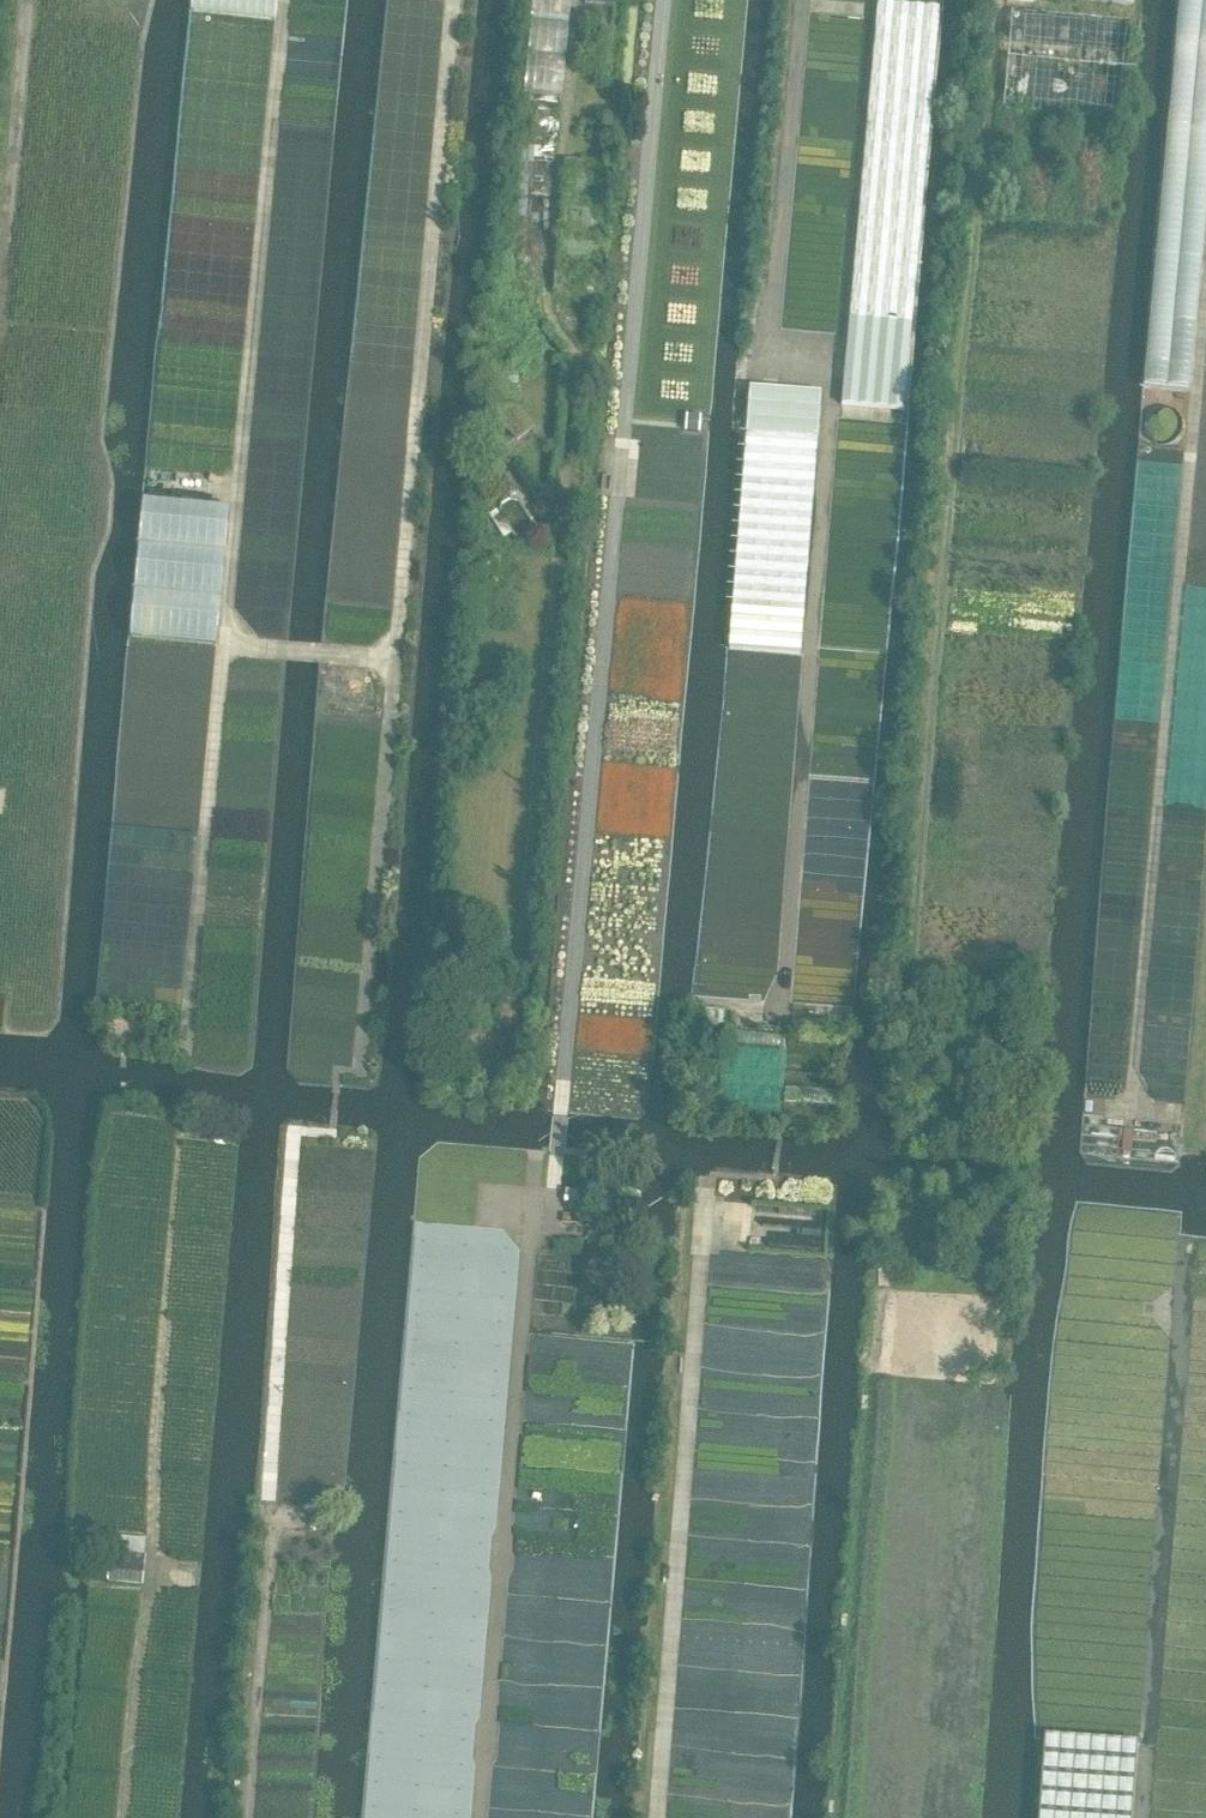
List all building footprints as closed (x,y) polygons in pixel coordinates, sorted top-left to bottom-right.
[(1143,386),(1190,391),(1205,220),(1205,0),(1179,0),(1143,386)] [(940,10),(877,4),(858,227),(849,319),(911,325),(940,10)] [(904,411),(911,325),(849,319),(844,380),(842,406),(904,411)] [(750,387),(746,434),(817,439),(821,393),(750,387)] [(687,415),(686,430),(699,431),(700,416),(687,415)] [(746,434),(729,648),(800,654),(817,439),(746,434)] [(143,498),(129,637),(216,645),(229,506),(143,498)] [(704,1010),(701,1045),(721,1047),(724,1012),(704,1010)] [(110,1552),(107,1585),(142,1588),(145,1555),(143,1555),(145,1539),(116,1537),(115,1553),(110,1552)] [(1038,1817),(1132,1817),(1137,1744),(1044,1737),(1038,1817)]
